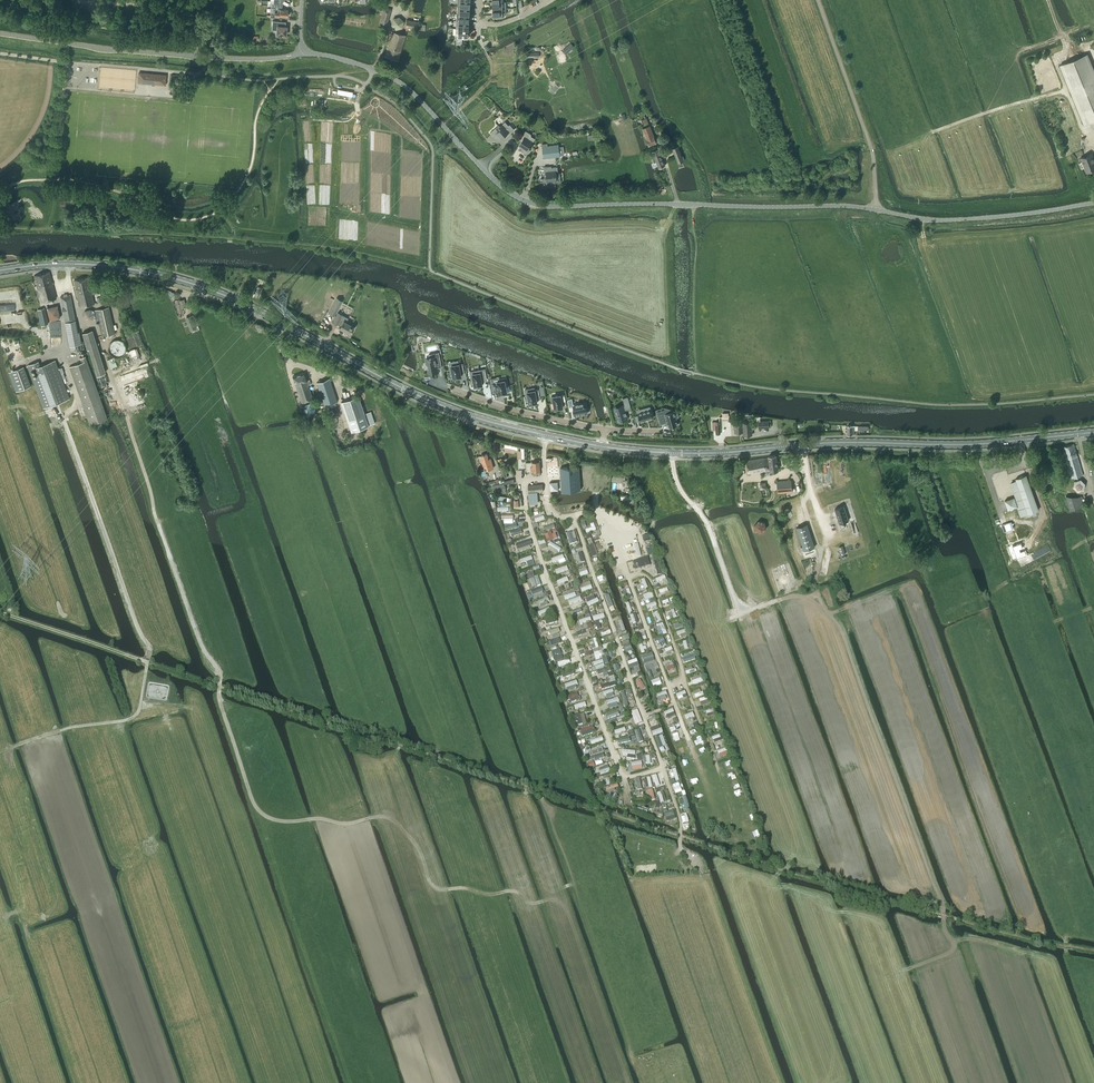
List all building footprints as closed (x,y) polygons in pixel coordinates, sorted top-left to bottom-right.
[(457,13),(460,13),(470,14),(470,7),(460,6),(457,6),(457,13)] [(383,9),(378,8),(377,13),(382,13),(379,23),(387,25),(391,9),(383,7),(383,9)] [(503,8),(493,9),(493,15),(494,15),(494,18),(502,18),(502,15),(503,15),(503,8)] [(270,17),(275,18),(275,15),(279,16),(287,17),(288,10),(280,9),(278,9),(277,13),(271,13),(270,17)] [(457,20),(459,21),(470,21),(470,14),(460,13),(457,13),(457,20)] [(425,25),(418,23),(418,21),(406,20),(405,27),(424,30),(425,25)] [(456,28),(459,28),(469,29),(470,21),(459,21),(457,20),(456,28)] [(281,35),(285,35),(286,26),(283,26),(283,22),(274,21),(273,34),(277,35),(277,36),(278,36),(280,36),(281,36),(281,35)] [(469,29),(459,28),(456,28),(456,35),(457,35),(457,39),(467,39),(468,36),(469,36),(469,29)] [(385,55),(398,60),(406,35),(392,31),(385,55)] [(563,51),(566,54),(574,47),(571,43),(563,51)] [(1086,53),(1060,64),(1085,124),(1093,120),(1093,73),(1086,53)] [(139,72),(138,82),(165,85),(166,75),(139,72)] [(551,87),(549,90),(554,93),(555,94),(559,87),(557,85),(556,86),(555,85),(553,89),(551,87)] [(491,132),(495,138),(498,135),(501,139),(507,134),(508,135),(514,130),(509,124),(508,126),(505,122),(500,126),(499,125),(491,132)] [(650,125),(643,128),(649,145),(656,143),(650,125)] [(530,136),(531,135),(526,131),(521,138),(523,138),(519,145),(523,148),(521,151),(527,155),(533,145),(531,144),(535,139),(530,136)] [(542,146),(544,158),(560,156),(560,155),(565,155),(563,146),(559,147),(559,144),(548,146),(547,143),(542,144),(542,146)] [(673,148),(678,163),(683,162),(683,160),(684,160),(683,156),(681,157),(678,146),(673,148)] [(654,162),(657,161),(659,167),(665,165),(660,154),(658,148),(650,151),(654,162)] [(1093,169),(1093,164),(1093,161),(1093,160),(1093,159),(1092,154),(1080,158),(1086,173),(1093,169)] [(546,174),(544,174),(545,188),(555,187),(555,181),(557,181),(556,173),(558,173),(557,167),(552,167),(551,166),(545,167),(546,174)] [(49,271),(34,275),(41,302),(56,298),(49,271)] [(91,289),(88,277),(74,280),(80,306),(94,304),(92,294),(96,293),(95,288),(91,289)] [(258,281),(254,291),(259,293),(263,283),(258,281)] [(65,321),(71,320),(75,319),(70,294),(60,296),(65,321)] [(336,297),(328,312),(334,316),(343,301),(336,297)] [(186,307),(184,299),(181,300),(180,298),(175,300),(178,313),(183,312),(182,308),(186,307)] [(58,305),(47,307),(50,320),(60,318),(58,305)] [(41,325),(48,323),(44,307),(37,309),(41,325)] [(93,310),(94,310),(91,309),(85,310),(83,316),(87,321),(93,320),(94,314),(96,321),(98,320),(102,336),(115,333),(109,307),(93,310)] [(350,333),(352,330),(353,330),(354,329),(353,327),(354,326),(342,320),(342,319),(341,318),(342,315),(338,312),(334,319),(338,321),(337,324),(341,326),(340,327),(350,333)] [(197,327),(195,322),(192,315),(185,317),(190,330),(197,327)] [(75,320),(65,322),(70,345),(81,343),(79,331),(77,332),(75,320)] [(92,330),(82,333),(85,343),(95,340),(92,330)] [(122,346),(122,345),(122,343),(121,342),(121,341),(120,340),(118,338),(117,338),(115,337),(114,337),(112,338),(111,338),(110,339),(109,340),(108,341),(107,343),(107,345),(107,346),(108,347),(108,349),(109,350),(110,351),(111,351),(113,352),(114,352),(116,352),(117,352),(118,351),(120,350),(121,349),(121,347),(122,346)] [(440,355),(425,358),(426,365),(428,364),(429,368),(427,368),(428,373),(439,371),(437,363),(441,363),(440,355)] [(81,362),(69,366),(83,407),(87,418),(90,425),(93,423),(103,420),(107,418),(86,356),(80,358),(81,361),(81,362)] [(114,357),(107,360),(111,368),(117,366),(114,357)] [(38,361),(28,365),(44,408),(70,398),(55,360),(40,365),(38,361)] [(97,365),(100,375),(105,373),(102,363),(97,365)] [(451,365),(449,366),(450,372),(452,372),(454,378),(461,376),(461,371),(465,371),(464,370),(463,364),(463,363),(459,364),(451,365)] [(11,371),(19,391),(31,386),(24,367),(11,371)] [(474,387),(483,385),(483,382),(483,381),(488,381),(487,377),(485,370),(486,370),(485,368),(480,369),(480,370),(475,370),(469,371),(471,380),(473,380),(474,387)] [(307,380),(304,372),(293,376),(295,384),(301,402),(313,399),(308,385),(312,383),(310,379),(307,380)] [(499,395),(508,393),(507,386),(508,386),(508,385),(507,380),(507,378),(500,379),(499,377),(490,378),(493,392),(498,391),(499,395)] [(329,378),(317,383),(324,403),(324,406),(337,401),(329,378)] [(529,405),(538,403),(537,399),(541,399),(540,396),(539,391),(539,389),(535,390),(535,387),(524,389),(526,398),(528,398),(529,405)] [(564,394),(551,397),(552,403),(553,403),(555,409),(563,408),(562,402),(566,402),(564,394)] [(359,396),(341,402),(351,432),(369,426),(359,396)] [(625,410),(631,409),(628,396),(622,398),(624,404),(614,407),(618,421),(627,418),(625,410)] [(572,398),(568,399),(570,408),(573,408),(573,410),(574,415),(587,413),(586,405),(585,406),(584,402),(574,403),(574,404),(573,404),(572,398)] [(304,411),(308,415),(314,413),(316,407),(311,403),(305,405),(304,411)] [(650,406),(637,410),(638,412),(637,412),(638,413),(638,415),(635,416),(636,421),(640,420),(640,422),(646,420),(646,421),(648,420),(653,418),(651,410),(651,409),(651,408),(650,406)] [(664,407),(656,410),(660,424),(667,422),(668,427),(678,424),(676,418),(679,417),(677,411),(675,412),(674,410),(674,411),(673,410),(664,407)] [(734,432),(743,431),(743,422),(742,419),(733,420),(734,432)] [(712,430),(716,430),(716,434),(720,434),(720,421),(716,421),(712,422),(712,430)] [(743,431),(743,435),(752,434),(752,426),(755,426),(755,422),(751,422),(751,421),(743,422),(743,431)] [(868,426),(864,426),(855,426),(847,426),(847,434),(855,434),(855,430),(868,430),(868,426)] [(1083,474),(1076,449),(1074,443),(1063,446),(1072,477),(1083,474)] [(484,462),(482,463),(484,470),(494,468),(490,458),(488,458),(487,453),(482,455),(484,462)] [(771,471),(778,470),(776,455),(768,456),(769,457),(747,461),(748,473),(770,470),(771,471)] [(546,458),(547,477),(559,476),(557,457),(546,458)] [(532,462),(526,462),(526,471),(531,471),(533,471),(533,475),(540,475),(539,461),(532,462)] [(1014,497),(1005,500),(1008,509),(1017,506),(1021,516),(1039,509),(1026,475),(1016,478),(1017,481),(1011,483),(1016,498),(1015,498),(1014,497)] [(777,481),(778,493),(792,491),(791,480),(777,481)] [(558,481),(550,482),(550,490),(558,490),(558,489),(562,489),(561,482),(558,482),(558,481)] [(542,484),(527,485),(528,491),(528,492),(529,502),(538,501),(537,492),(537,490),(543,490),(542,484)] [(735,492),(737,504),(763,501),(762,489),(735,492)] [(1065,496),(1069,510),(1084,506),(1081,497),(1065,496)] [(835,509),(835,510),(839,523),(841,528),(845,526),(843,522),(848,520),(843,506),(835,509)] [(758,520),(754,525),(755,531),(762,533),(766,528),(765,522),(758,520)] [(815,547),(807,524),(796,527),(803,546),(800,547),(802,551),(815,547)] [(825,530),(815,534),(824,557),(833,554),(825,530)] [(1020,545),(1012,549),(1013,551),(1020,562),(1029,557),(1024,548),(1022,549),(1020,545)] [(648,557),(633,562),(635,570),(650,565),(648,557)] [(637,710),(632,712),(637,725),(642,723),(637,710)]
